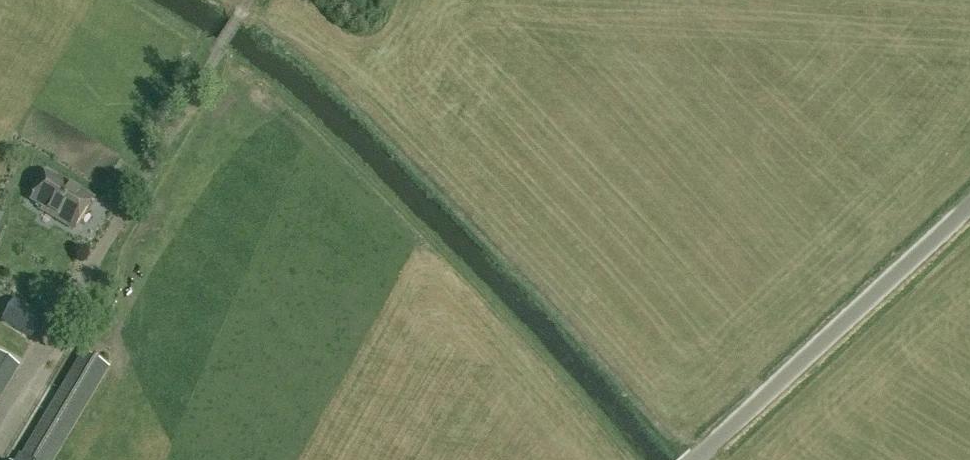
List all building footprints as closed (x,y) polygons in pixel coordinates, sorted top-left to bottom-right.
[(43,209),(42,211),(74,230),(92,200),(65,184),(64,186),(47,176),(32,202),(43,209)] [(49,318),(13,297),(0,319),(0,321),(35,342),(49,318)] [(108,369),(83,354),(21,457),(19,456),(16,459),(54,459),(108,369)]
